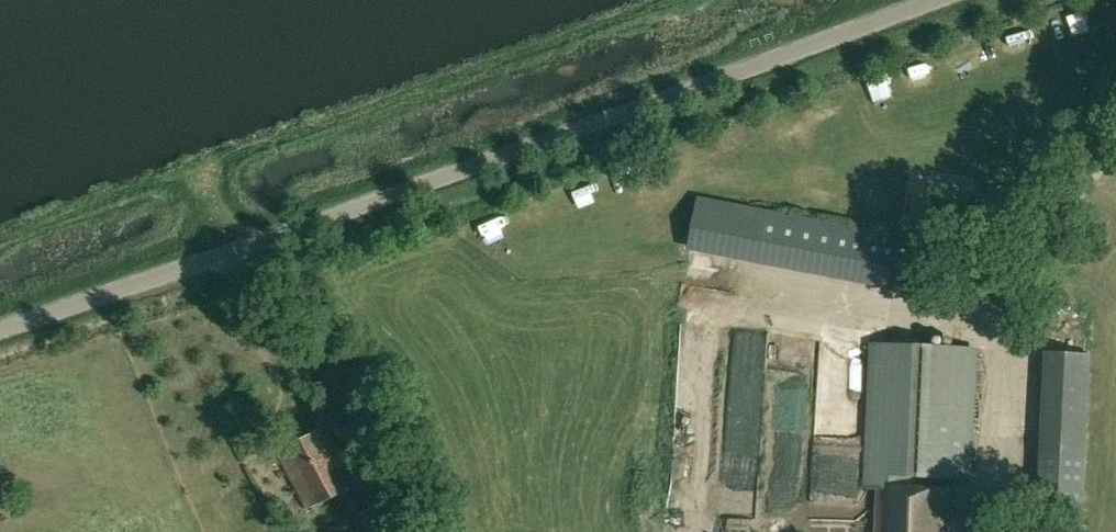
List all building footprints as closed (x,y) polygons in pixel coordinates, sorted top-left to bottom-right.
[(812,219),(747,205),(739,248),(805,260),(812,219)] [(902,235),(812,219),(805,260),(894,278),(902,235)] [(975,347),(874,343),(869,487),(880,487),(878,531),(949,531),(951,489),(916,488),(917,476),(970,478),(975,347)] [(742,345),(741,402),(771,403),(773,346),(742,345)] [(1039,506),(1083,509),(1094,354),(1049,351),(1042,452),(1039,506)] [(277,451),(306,509),(350,487),(321,429),(277,451)] [(357,513),(366,531),(415,531),(397,495),(357,513)]
